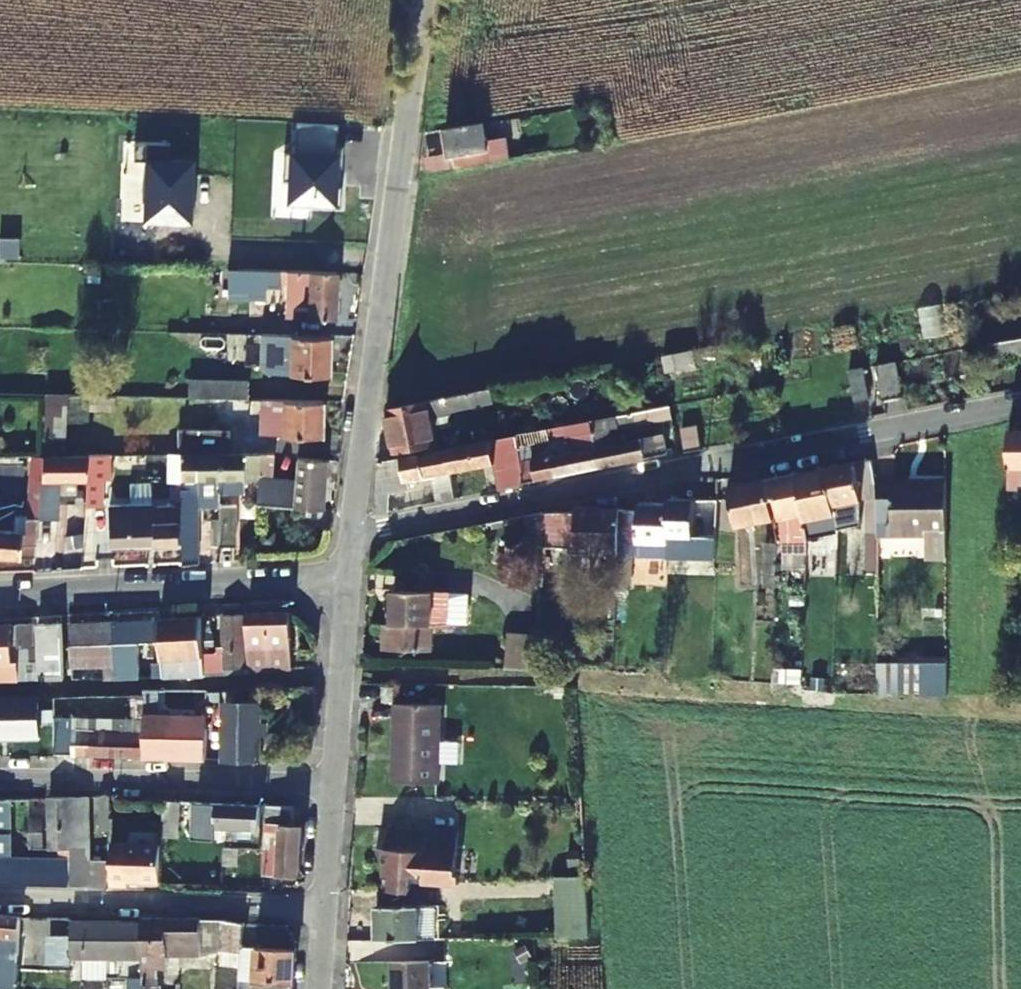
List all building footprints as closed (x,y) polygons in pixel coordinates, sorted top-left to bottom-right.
[(489,126),(450,132),(455,162),(459,161),(461,170),(514,162),(511,140),(492,143),(489,126)] [(518,161),(530,159),(527,146),(516,147),(518,161)] [(340,326),(343,282),(210,276),(210,292),(223,292),(223,285),(256,287),(255,297),(282,297),(284,290),(291,290),(291,306),(314,307),(314,326),(340,326)] [(334,386),(335,346),(295,344),(294,384),(334,386)] [(986,351),(989,366),(1020,360),(1020,344),(986,351)] [(876,362),(883,398),(903,394),(896,358),(876,362)] [(867,364),(850,367),(855,397),(872,394),(867,364)] [(44,389),(43,445),(66,446),(67,389),(44,389)] [(203,402),(261,403),(258,392),(203,391),(203,402)] [(462,440),(490,434),(485,408),(468,412),(466,397),(389,411),(398,453),(439,445),(434,413),(456,409),(462,440)] [(325,436),(326,403),(261,403),(264,434),(325,436)] [(613,431),(674,418),(673,407),(592,422),(602,468),(669,455),(665,435),(616,446),(613,431)] [(532,482),(602,468),(592,422),(581,424),(583,435),(576,437),(578,452),(535,462),(536,470),(530,472),(532,482)] [(569,438),(567,427),(519,436),(521,448),(569,438)] [(233,429),(183,428),(182,446),(232,447),(233,429)] [(687,455),(704,452),(700,430),(682,433),(687,455)] [(448,450),(453,473),(523,458),(521,448),(519,436),(448,450)] [(459,499),(453,473),(448,450),(381,463),(376,515),(392,512),(395,472),(407,470),(409,481),(441,475),(446,501),(459,499)] [(259,505),(318,510),(324,462),(299,460),(297,478),(275,477),(276,452),(260,453),(259,505)] [(217,491),(219,480),(222,480),(223,453),(181,454),(181,486),(182,513),(182,525),(182,565),(198,564),(198,495),(203,495),(203,491),(217,491)] [(247,512),(259,512),(259,505),(260,453),(223,453),(222,480),(243,480),(247,512)] [(173,454),(174,486),(181,486),(181,454),(173,454)] [(86,480),(85,506),(105,507),(106,481),(114,481),(115,455),(87,456),(86,480)] [(33,457),(32,479),(42,479),(43,456),(33,457)] [(59,480),(86,480),(87,456),(43,456),(42,479),(40,520),(56,520),(59,480)] [(858,463),(862,486),(876,484),(871,461),(858,463)] [(844,505),(865,501),(862,486),(858,463),(828,469),(837,515),(838,516),(843,515),(844,505)] [(528,485),(525,468),(505,473),(508,489),(528,485)] [(808,520),(837,515),(828,469),(800,474),(808,520)] [(808,520),(800,474),(770,479),(773,500),(780,499),(784,521),(794,519),(798,536),(810,533),(808,520)] [(16,532),(0,532),(0,555),(36,557),(40,520),(42,479),(32,479),(30,517),(27,517),(26,532),(16,532)] [(773,500),(770,479),(731,486),(740,526),(776,518),(773,500)] [(952,564),(953,483),(930,482),(929,486),(881,483),(881,517),(881,540),(931,538),(930,563),(952,564)] [(697,537),(697,500),(672,500),(672,503),(671,541),(671,556),(684,556),(685,536),(697,537)] [(697,500),(697,537),(719,537),(721,500),(697,500)] [(862,524),(865,501),(844,505),(843,515),(838,516),(840,528),(862,524)] [(643,509),(642,541),(671,541),(672,503),(643,502),(643,509)] [(182,513),(174,513),(153,514),(153,506),(112,507),(113,546),(178,544),(178,525),(182,525),(182,513)] [(219,509),(219,551),(236,550),(236,508),(219,509)] [(622,554),(624,510),(580,509),(580,514),(549,514),(549,527),(547,547),(579,548),(582,559),(610,559),(610,583),(620,584),(622,554)] [(641,555),(642,541),(643,509),(624,509),(624,510),(622,554),(641,555)] [(16,517),(16,532),(26,532),(27,517),(16,517)] [(870,637),(881,637),(881,540),(881,517),(869,518),(870,637)] [(535,547),(547,547),(549,527),(537,526),(535,547)] [(841,549),(840,578),(850,578),(849,549),(841,549)] [(90,558),(83,560),(82,569),(90,569),(90,558)] [(82,569),(83,560),(72,560),(72,570),(82,569)] [(433,651),(434,629),(435,594),(397,593),(395,623),(387,623),(386,649),(433,651)] [(452,594),(435,594),(434,629),(448,630),(451,626),(452,594)] [(292,613),(250,614),(251,673),(294,669),(292,613)] [(247,616),(226,616),(226,648),(220,647),(220,654),(205,654),(205,662),(206,669),(247,669),(247,616)] [(173,664),(205,662),(205,654),(204,617),(162,621),(165,670),(172,670),(173,664)] [(116,623),(116,646),(148,646),(149,663),(159,664),(158,622),(116,623)] [(117,679),(116,646),(116,623),(72,624),(75,680),(117,679)] [(30,625),(19,626),(21,680),(43,680),(43,674),(65,674),(63,625),(41,625),(42,662),(32,662),(30,625)] [(0,627),(0,681),(21,680),(19,626),(0,627)] [(540,670),(541,637),(511,635),(508,669),(540,670)] [(952,697),(951,668),(882,667),(882,696),(952,697)] [(385,689),(385,703),(396,704),(396,689),(385,689)] [(135,719),(67,725),(56,725),(56,757),(146,759),(146,738),(146,696),(134,696),(135,719)] [(0,698),(0,738),(40,738),(40,698),(0,698)] [(229,705),(228,762),(232,762),(272,763),(273,729),(273,706),(229,705)] [(402,758),(402,784),(441,786),(444,708),(398,706),(396,758),(402,758)] [(56,725),(67,725),(66,710),(55,710),(56,725)] [(152,738),(146,738),(146,759),(208,761),(209,728),(179,728),(179,720),(166,720),(166,714),(152,714),(152,738)] [(93,826),(110,826),(111,798),(94,798),(93,826)] [(52,799),(53,848),(72,848),(72,799),(52,799)] [(72,884),(105,886),(105,868),(91,867),(91,799),(72,799),(72,848),(72,859),(72,884)] [(15,834),(14,800),(0,800),(0,834),(15,834)] [(164,802),(164,837),(181,837),(182,803),(164,802)] [(221,827),(262,828),(263,807),(198,803),(197,839),(220,839),(221,827)] [(268,807),(266,877),(303,878),(304,826),(294,826),(295,808),(268,807)] [(33,848),(43,848),(42,820),(33,820),(33,848)] [(390,891),(412,891),(413,874),(425,875),(424,883),(461,883),(462,833),(383,830),(383,851),(391,851),(390,891)] [(163,874),(163,843),(111,842),(111,886),(126,886),(127,879),(163,880),(163,874)] [(227,849),(226,865),(242,865),(242,850),(227,849)] [(72,884),(72,859),(3,860),(1,883),(72,884)] [(163,874),(163,880),(163,887),(175,888),(175,874),(163,874)] [(571,897),(572,940),(593,940),(590,896),(571,897)] [(380,941),(437,940),(437,908),(381,907),(380,941)] [(22,916),(0,915),(0,935),(2,936),(0,972),(0,987),(20,988),(22,916)] [(155,967),(169,967),(170,955),(245,954),(245,939),(246,924),(231,921),(143,918),(143,923),(143,957),(145,988),(157,988),(155,967)] [(73,957),(143,957),(143,923),(71,923),(71,935),(51,936),(51,963),(73,963),(73,957)] [(244,972),(264,973),(265,939),(245,939),(245,954),(244,972)] [(264,973),(264,988),(301,988),(304,941),(265,939),(264,973)] [(432,964),(393,964),(393,988),(432,988),(432,964)]
